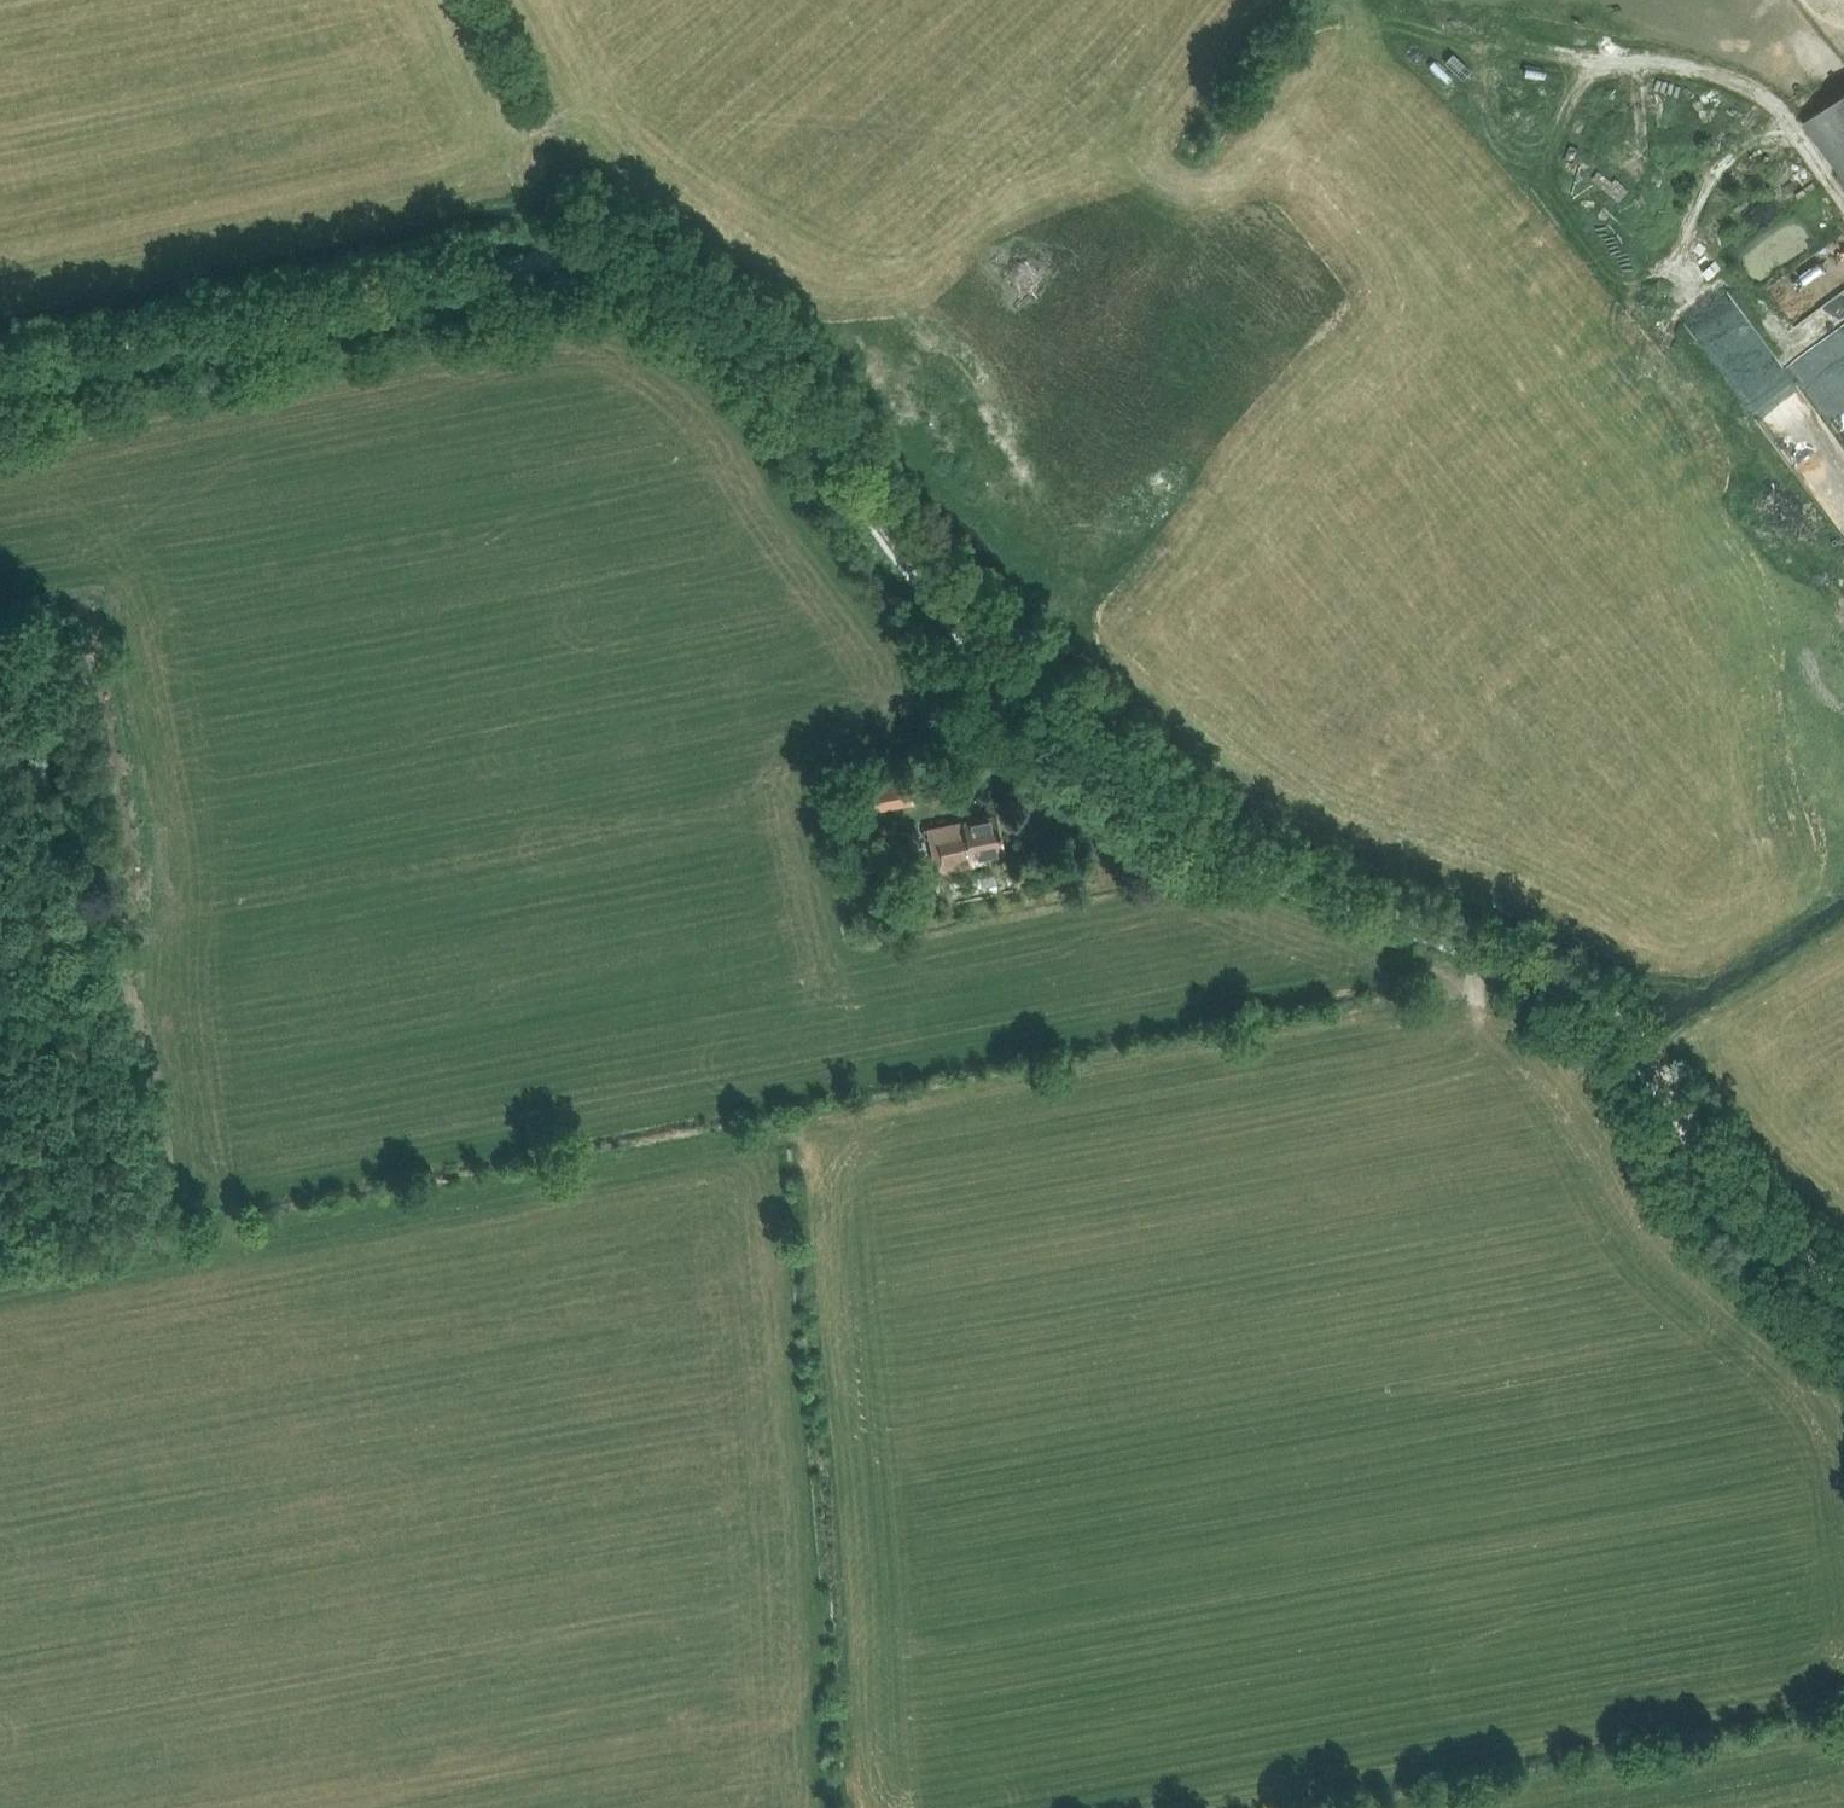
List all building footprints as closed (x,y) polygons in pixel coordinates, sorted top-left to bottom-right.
[(1807,122),(1843,174),(1843,95),(1807,122)] [(909,778),(866,786),(870,810),(914,802),(909,778)] [(997,816),(930,830),(939,871),(974,864),(973,856),(1004,850),(997,816)]
